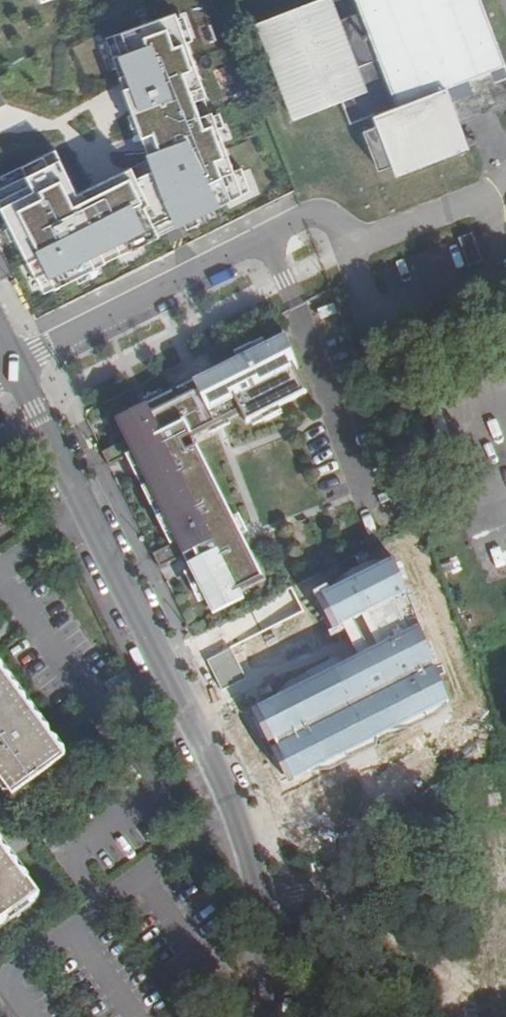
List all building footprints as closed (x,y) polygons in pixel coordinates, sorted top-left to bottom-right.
[(341,101),(349,124),(372,115),(376,126),(362,131),(376,169),(391,164),(395,176),(467,149),(457,123),(494,110),(505,105),(505,73),(504,67),(503,64),(478,0),(356,0),(360,10),(337,18),(330,0),(312,0),(258,20),(294,118),(341,101)] [(244,167),(237,170),(215,111),(203,116),(197,101),(209,96),(177,13),(107,39),(149,151),(78,190),(54,146),(0,175),(0,203),(46,293),(251,190),(244,167)] [(215,111),(209,96),(197,101),(203,116),(215,111)] [(473,263),(463,235),(448,241),(459,268),(473,263)] [(218,345),(205,352),(215,370),(115,420),(125,442),(102,453),(108,466),(132,453),(176,542),(153,554),(160,568),(184,556),(213,614),(244,599),(240,592),(264,579),(192,437),(241,413),(247,423),(307,393),(296,369),(285,335),(228,363),(218,345)] [(394,558),(314,595),(332,633),(343,629),(355,657),(251,710),(288,782),(452,704),(394,558)] [(0,666),(0,774),(16,794),(67,756),(0,666)] [(0,839),(0,923),(41,891),(0,839)]
